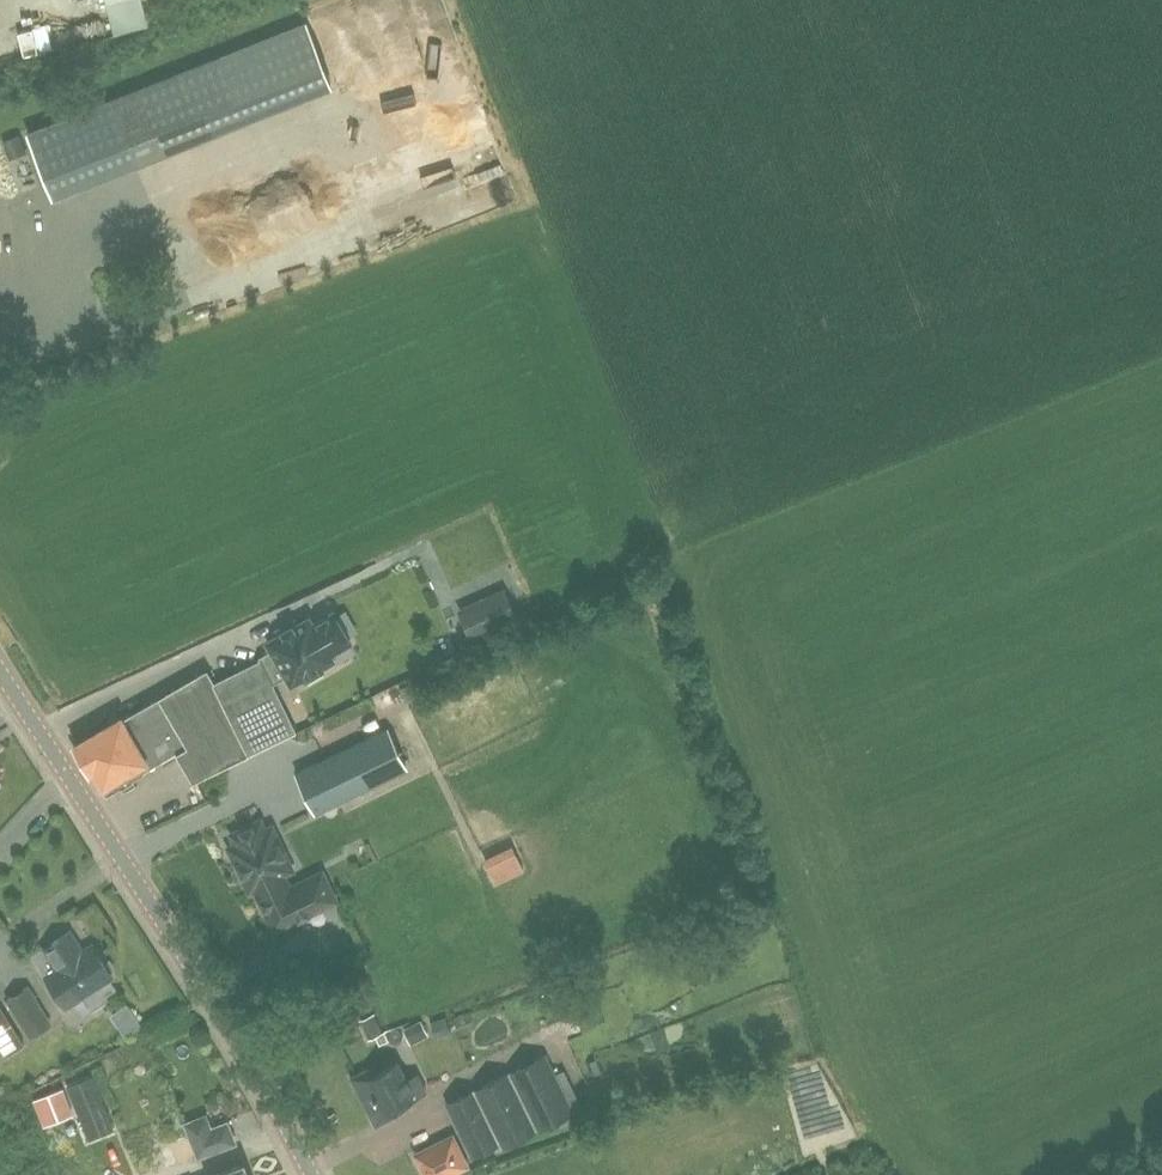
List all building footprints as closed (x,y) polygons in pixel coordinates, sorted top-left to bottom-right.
[(34,17),(2,23),(5,36),(37,30),(34,17)] [(164,152),(164,151),(155,129),(183,118),(166,76),(27,131),(53,196),(164,152)] [(458,607),(462,616),(472,638),(515,619),(501,588),(458,607)] [(257,657),(259,660),(272,684),(286,676),(290,683),(303,676),(305,681),(322,671),(319,667),(332,659),(328,652),(347,641),(347,642),(349,641),(332,612),(331,613),(331,614),(312,625),(308,618),(296,625),(293,620),(276,630),(279,635),(266,642),(271,649),(257,657)] [(272,684),(259,660),(214,681),(207,670),(121,720),(120,717),(73,744),(89,770),(92,769),(106,792),(186,746),(203,775),(295,731),(272,684)] [(296,773),(314,810),(404,766),(386,729),(296,773)] [(246,876),(273,931),(336,901),(322,870),(289,886),(284,876),(293,871),(275,832),(268,835),(260,818),(229,833),(234,843),(226,846),(242,878),(246,876)] [(511,845),(483,858),(494,883),(522,870),(511,845)] [(33,953),(64,1005),(92,988),(98,997),(113,988),(107,979),(111,977),(92,945),(81,952),(68,932),(33,953)] [(27,985),(6,997),(28,1034),(48,1022),(27,985)] [(30,1044),(8,1001),(0,1006),(0,1059),(30,1044)] [(132,1002),(115,1010),(127,1036),(144,1028),(132,1002)] [(499,1148),(535,1130),(568,1114),(540,1057),(508,1073),(445,1104),(469,1156),(496,1143),(499,1148)] [(392,1106),(424,1090),(416,1075),(405,1080),(396,1063),(376,1073),(372,1065),(350,1076),(374,1125),(396,1114),(392,1106)] [(58,1120),(48,1093),(34,1098),(44,1125),(58,1120)] [(204,1115),(184,1123),(198,1156),(236,1140),(228,1121),(210,1128),(204,1115)] [(464,1166),(450,1137),(414,1154),(424,1174),(445,1174),(464,1166)] [(243,1163),(210,1174),(247,1174),(243,1163)]
